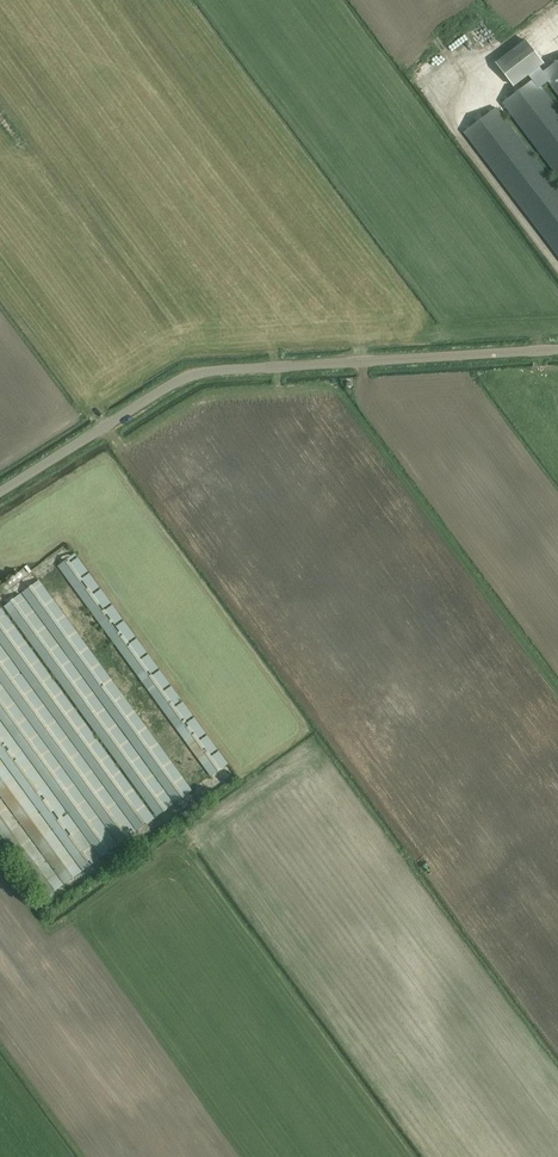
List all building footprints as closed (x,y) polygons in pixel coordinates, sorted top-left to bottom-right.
[(528,75),(539,66),(543,63),(525,40),(496,62),(514,86),(528,75)] [(542,72),(548,80),(557,93),(557,60),(542,72)] [(541,85),(535,78),(532,80),(503,102),(557,175),(557,108),(541,85)] [(464,132),(557,255),(557,188),(497,107),(464,132)] [(0,527),(0,529),(3,534),(18,525),(14,518),(0,527)] [(23,551),(15,554),(19,562),(26,559),(23,551)] [(75,553),(58,566),(211,776),(228,764),(75,553)] [(22,592),(175,803),(193,790),(39,580),(22,592)] [(3,606),(157,816),(174,803),(21,593),(3,606)] [(0,608),(0,642),(137,830),(155,818),(1,607),(0,608)] [(122,844),(137,833),(0,646),(0,679),(122,844)] [(101,857),(118,845),(0,681),(0,718),(101,857)] [(82,870),(100,858),(0,720),(0,757),(82,870)] [(64,883),(82,870),(0,758),(0,794),(64,883)] [(47,897),(63,885),(0,798),(0,833),(47,897)]
